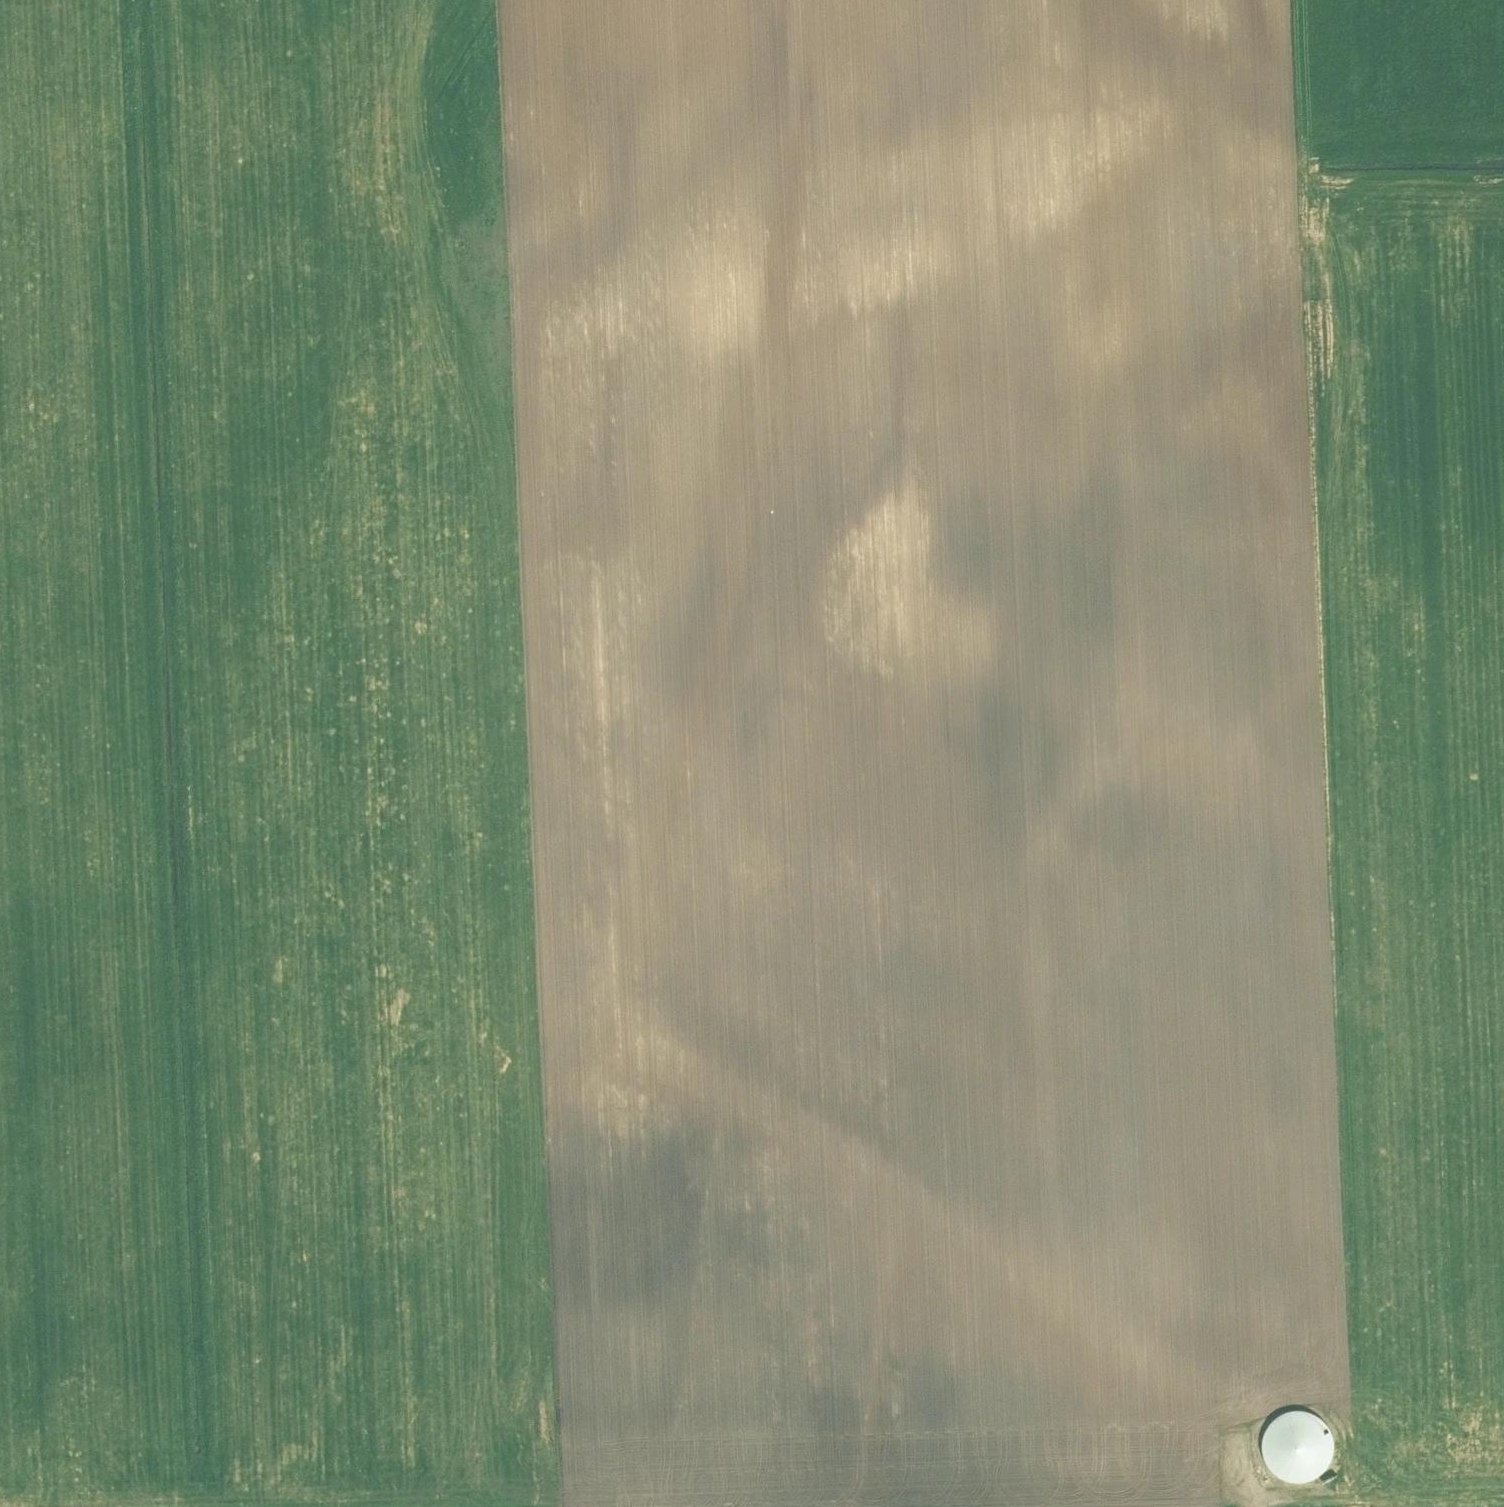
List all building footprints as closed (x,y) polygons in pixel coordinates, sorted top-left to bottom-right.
[(1289,1480),(1303,1481),(1317,1477),(1328,1467),(1334,1454),(1335,1440),(1331,1427),(1322,1416),(1309,1409),(1294,1408),(1281,1413),(1270,1422),(1263,1435),(1262,1449),(1267,1463),(1276,1474),(1289,1480)]
